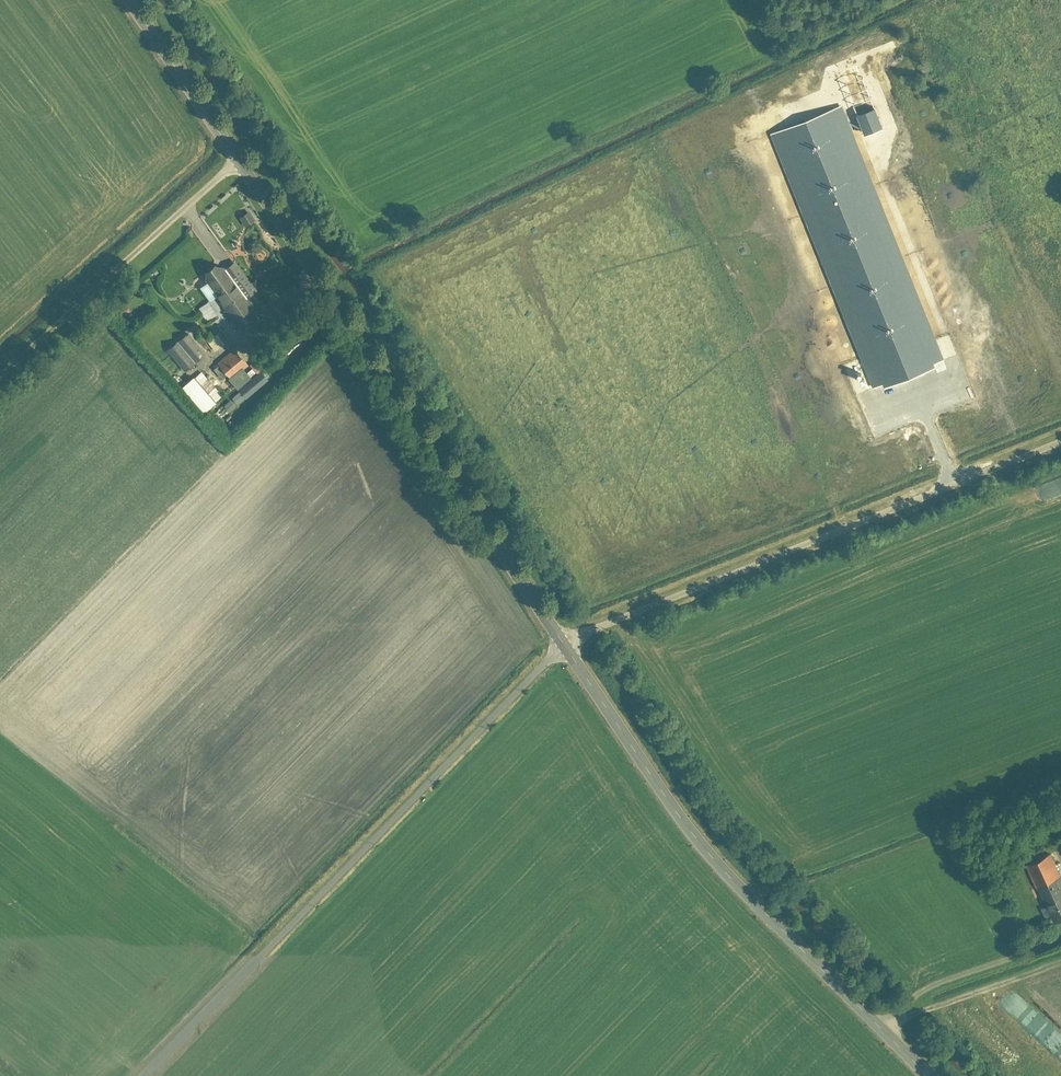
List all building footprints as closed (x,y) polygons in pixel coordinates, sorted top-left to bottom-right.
[(943,358),(842,105),(772,132),(874,386),(883,382),(885,386),(935,366),(934,362),(943,358)] [(203,274),(243,325),(256,314),(243,298),(257,286),(230,252),(203,274)] [(165,351),(182,372),(203,355),(186,333),(165,351)] [(216,367),(228,379),(249,360),(237,347),(216,367)] [(1060,924),(1060,871),(1052,851),(1026,862),(1053,927),(1060,924)]
